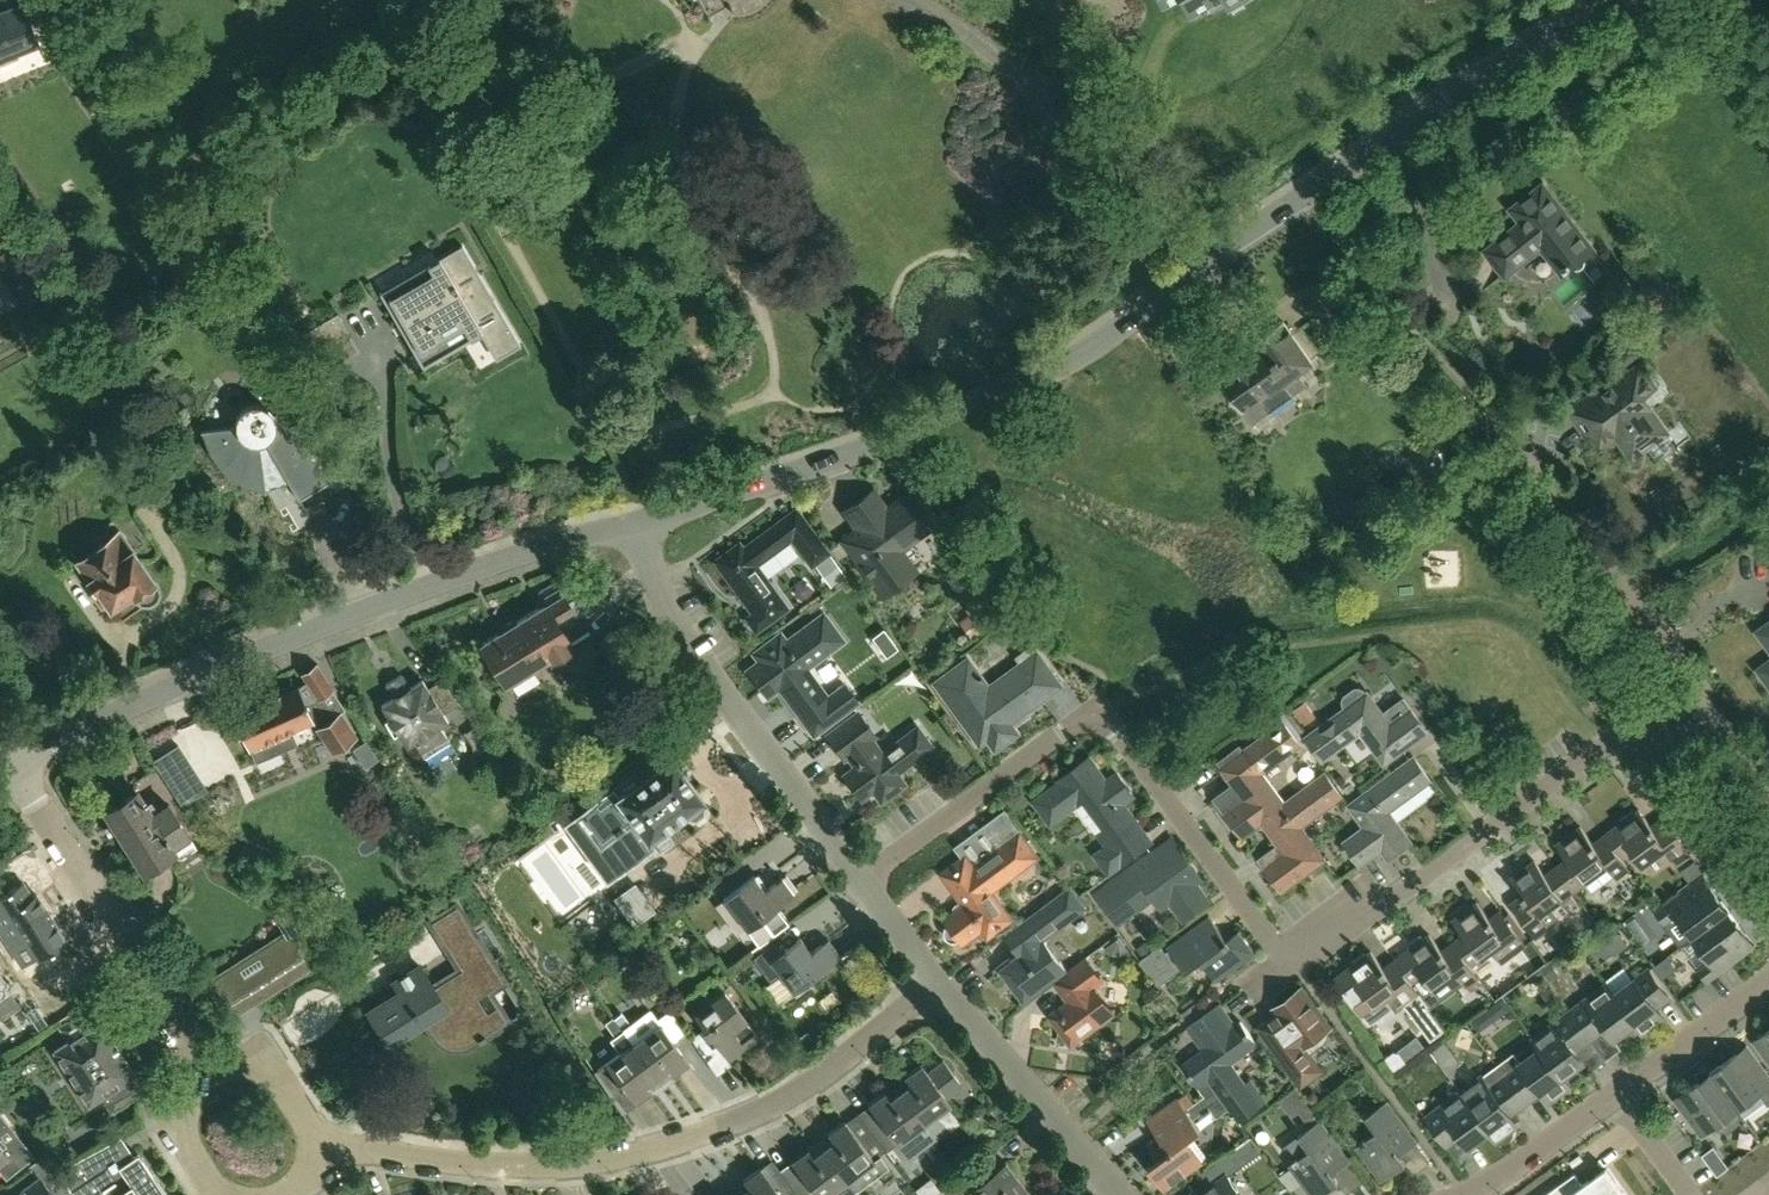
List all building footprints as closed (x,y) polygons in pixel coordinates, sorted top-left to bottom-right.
[(16,59),(13,54),(35,45),(25,20),(37,15),(30,0),(0,0),(0,66),(16,59)] [(1186,7),(1196,24),(1239,0),(1182,0),(1186,7)] [(1542,246),(1563,272),(1594,248),(1544,184),(1512,209),(1523,221),(1487,249),(1507,274),(1542,246)] [(481,332),(493,353),(515,340),(519,346),(520,345),(462,245),(460,246),(461,247),(439,259),(440,263),(442,267),(386,300),(381,292),(379,293),(398,326),(404,323),(408,331),(420,351),(436,342),(429,330),(432,328),(431,328),(456,313),(471,338),(481,332)] [(1002,278),(995,273),(991,278),(999,283),(1002,278)] [(1343,301),(1321,317),(1330,329),(1352,314),(1343,301)] [(1308,385),(1298,371),(1312,362),(1283,321),(1253,342),(1261,353),(1221,380),(1242,410),(1260,398),(1270,411),(1308,385)] [(1633,458),(1669,432),(1644,397),(1658,388),(1640,364),(1596,395),(1594,393),(1569,410),(1589,437),(1594,434),(1603,445),(1617,436),(1633,458)] [(328,479),(284,404),(273,410),(268,405),(261,401),(253,401),(245,403),(239,409),(236,416),(235,423),(201,428),(201,429),(206,429),(212,447),(225,461),(243,470),(262,472),(264,490),(266,490),(290,481),(299,497),(328,479)] [(900,549),(940,520),(916,486),(886,508),(873,489),(844,511),(857,529),(842,540),(882,596),(916,571),(900,549)] [(739,543),(716,562),(753,613),(746,617),(756,630),(787,607),(765,578),(798,554),(788,540),(792,537),(805,556),(821,544),(796,509),(743,548),(739,543)] [(120,532),(78,562),(97,590),(99,589),(100,591),(96,597),(102,605),(108,604),(111,608),(132,594),(133,595),(135,595),(137,599),(143,603),(150,605),(156,600),(158,592),(157,586),(154,582),(154,581),(120,532)] [(830,555),(819,563),(834,584),(845,576),(830,555)] [(559,663),(572,656),(572,649),(569,644),(570,644),(561,629),(595,610),(597,603),(587,587),(580,586),(570,592),(564,582),(557,580),(542,590),(540,596),(544,603),(481,642),(507,683),(549,656),(553,661),(559,663)] [(994,602),(984,609),(982,606),(969,615),(971,618),(960,626),(970,639),(1004,615),(994,602)] [(827,697),(806,668),(843,640),(823,613),(786,641),(780,633),(754,653),(759,661),(748,669),(767,696),(779,687),(813,733),(857,701),(845,684),(827,697)] [(647,661),(621,623),(598,638),(624,676),(647,661)] [(1759,632),(1768,645),(1768,624),(1759,632)] [(1009,722),(1061,685),(1029,642),(1010,656),(1014,661),(985,683),(967,658),(933,683),(979,745),(986,739),(994,749),(1017,732),(1009,722)] [(1760,669),(1768,682),(1768,663),(1760,669)] [(298,686),(235,714),(250,748),(291,729),(312,720),(333,750),(356,734),(340,712),(342,710),(341,709),(344,707),(331,689),(333,687),(317,664),(303,673),(308,680),(298,687),(298,686)] [(448,721),(423,679),(381,704),(406,746),(415,741),(424,757),(450,741),(440,726),(448,721)] [(1405,699),(1383,714),(1366,691),(1361,689),(1355,690),(1345,697),(1343,702),(1343,707),(1345,710),(1307,737),(1323,759),(1362,730),(1386,762),(1428,731),(1405,699)] [(1305,701),(1295,708),(1305,722),(1315,715),(1305,701)] [(905,783),(897,772),(932,747),(917,727),(885,750),(858,712),(827,735),(844,759),(848,756),(855,766),(844,775),(861,799),(873,790),(881,801),(905,783)] [(1285,805),(1285,804),(1261,772),(1301,743),(1285,722),(1224,767),(1248,799),(1228,814),(1243,835),(1263,821),(1263,820),(1285,805)] [(484,761),(495,752),(476,725),(464,734),(484,761)] [(365,741),(353,750),(365,767),(378,759),(365,741)] [(187,760),(178,745),(154,760),(164,775),(187,760)] [(633,772),(612,788),(581,811),(593,827),(615,811),(612,807),(620,801),(648,839),(684,812),(689,818),(695,818),(704,812),(705,806),(700,799),(702,798),(672,756),(640,780),(633,772)] [(1108,876),(1123,865),(1153,843),(1124,803),(1134,795),(1118,773),(1107,781),(1090,758),(1060,780),(1061,782),(1035,801),(1051,824),(1077,804),(1105,842),(1091,852),(1108,876)] [(1367,827),(1345,842),(1361,864),(1383,848),(1389,857),(1390,858),(1411,843),(1411,842),(1397,822),(1437,793),(1429,781),(1431,780),(1416,758),(1351,805),(1367,827)] [(1283,889),(1324,859),(1300,826),(1342,795),(1327,774),(1285,804),(1285,805),(1263,820),(1263,821),(1287,853),(1267,867),(1283,889)] [(114,832),(118,829),(144,871),(152,865),(155,867),(159,866),(165,862),(167,859),(167,856),(174,852),(173,850),(190,840),(168,805),(151,815),(145,805),(144,806),(136,793),(103,813),(114,832)] [(1657,832),(1652,826),(1640,809),(1635,813),(1633,811),(1621,819),(1623,821),(1605,835),(1622,859),(1622,858),(1633,851),(1644,865),(1667,848),(1678,864),(1691,855),(1668,824),(1657,832)] [(991,891),(1037,856),(1020,833),(1020,834),(1004,813),(987,826),(1002,847),(974,867),(966,857),(943,874),(966,905),(947,919),(951,925),(948,926),(946,927),(944,929),(942,932),(942,935),(943,938),(944,941),(946,943),(949,944),(952,945),(955,944),(957,943),(959,941),(961,939),(963,942),(983,928),(988,935),(1011,918),(991,891)] [(1622,859),(1605,835),(1594,843),(1582,826),(1557,844),(1567,859),(1557,866),(1574,890),(1608,865),(1617,878),(1630,869),(1622,858),(1622,859)] [(1426,840),(1419,845),(1426,854),(1432,849),(1426,840)] [(9,841),(0,847),(0,850),(6,858),(15,851),(12,847),(9,841)] [(1185,919),(1209,901),(1194,882),(1201,877),(1184,854),(1168,865),(1162,865),(1152,851),(1151,852),(1152,854),(1097,894),(1112,913),(1147,887),(1161,906),(1171,899),(1185,919)] [(1696,859),(1683,869),(1690,879),(1704,869),(1696,859)] [(1574,890),(1557,866),(1546,875),(1536,860),(1511,877),(1524,894),(1512,903),(1536,937),(1549,928),(1548,926),(1559,917),(1551,907),(1574,890)] [(724,898),(748,930),(760,946),(787,926),(775,909),(796,894),(783,877),(766,889),(755,875),(724,898)] [(1730,911),(1703,875),(1656,910),(1665,923),(1677,914),(1694,937),(1730,911)] [(1044,939),(1086,908),(1071,887),(1006,934),(1021,954),(1004,967),(1015,982),(1011,984),(1024,1002),(1067,970),(1044,939)] [(50,921),(34,896),(26,901),(23,897),(0,912),(0,953),(50,921)] [(1527,944),(1502,910),(1491,918),(1479,901),(1453,920),(1464,934),(1453,942),(1472,968),(1473,967),(1495,950),(1503,961),(1527,944)] [(1683,945),(1709,981),(1731,964),(1756,946),(1730,911),(1694,937),(1683,945)] [(1216,981),(1255,953),(1239,931),(1228,940),(1210,916),(1168,947),(1186,971),(1201,960),(1216,981)] [(239,967),(208,987),(227,1018),(337,948),(318,917),(257,956),(258,957),(260,956),(264,962),(243,976),(239,969),(240,968),(239,967)] [(400,992),(369,1011),(390,1043),(421,1023),(431,1040),(434,1043),(438,1046),(442,1048),(447,1050),(451,1051),(456,1051),(461,1050),(465,1049),(469,1047),(520,1014),(510,999),(498,981),(483,958),(493,951),(480,931),(446,952),(460,974),(435,990),(419,966),(394,982),(400,992)] [(1465,983),(1467,986),(1480,977),(1473,967),(1472,968),(1453,942),(1443,950),(1430,934),(1425,938),(1422,934),(1410,943),(1413,947),(1395,960),(1421,995),(1431,1009),(1465,983)] [(1619,934),(1608,943),(1614,952),(1626,944),(1619,934)] [(1120,935),(1106,946),(1112,952),(1121,953),(1130,948),(1120,935)] [(812,951),(802,937),(782,952),(775,942),(754,957),(772,982),(781,975),(793,992),(842,956),(829,938),(812,951)] [(1146,940),(1137,946),(1142,954),(1152,947),(1146,940)] [(1152,976),(1172,961),(1164,950),(1159,944),(1139,959),(1152,976)] [(1446,1030),(1431,1009),(1421,995),(1395,960),(1384,968),(1372,951),(1367,954),(1366,952),(1353,961),(1354,964),(1336,977),(1364,1016),(1392,996),(1399,1006),(1404,1006),(1408,1003),(1434,1039),(1446,1030)] [(1054,981),(1069,1001),(1050,1015),(1059,1028),(1057,1041),(1070,1042),(1071,1044),(1113,1013),(1095,987),(1103,981),(1085,957),(1054,981)] [(1553,961),(1543,968),(1550,979),(1560,971),(1553,961)] [(1643,1033),(1664,1017),(1657,1007),(1670,997),(1650,969),(1637,978),(1615,994),(1636,1023),(1635,1023),(1643,1033)] [(1552,984),(1543,991),(1551,1002),(1560,995),(1552,984)] [(1636,1023),(1615,994),(1608,984),(1572,1010),(1594,1038),(1607,1028),(1615,1038),(1635,1023),(1636,1023)] [(705,1030),(692,1040),(708,1062),(721,1052),(728,1061),(745,1048),(759,1038),(747,1021),(724,989),(692,1012),(705,1030)] [(1283,1020),(1265,1034),(1301,1084),(1320,1070),(1308,1054),(1326,1041),(1328,1039),(1329,1036),(1330,1033),(1330,1030),(1330,1027),(1302,989),(1275,1008),(1283,1020)] [(1504,995),(1493,1003),(1499,1011),(1503,1011),(1511,1005),(1504,995)] [(1203,1049),(1181,1064),(1198,1087),(1204,1096),(1215,1088),(1229,1107),(1239,1121),(1267,1101),(1251,1079),(1245,1083),(1231,1063),(1257,1043),(1241,1021),(1236,1025),(1220,1004),(1187,1028),(1203,1049)] [(621,1012),(613,1017),(658,1076),(663,1083),(673,1075),(690,1063),(671,1039),(685,1028),(670,1007),(656,1018),(649,1010),(636,1020),(630,1024),(621,1012)] [(88,1009),(60,1027),(69,1041),(54,1051),(89,1105),(104,1095),(113,1109),(141,1091),(132,1077),(135,1075),(100,1021),(97,1023),(88,1009)] [(1576,1051),(1590,1041),(1569,1013),(1535,1038),(1563,1077),(1584,1062),(1576,1051)] [(606,1062),(598,1068),(616,1091),(623,1085),(636,1103),(663,1083),(658,1076),(613,1017),(606,1023),(615,1036),(610,1039),(620,1052),(606,1062)] [(1755,1040),(1768,1060),(1768,1030),(1755,1040)] [(1447,1038),(1435,1046),(1444,1058),(1456,1049),(1447,1038)] [(1571,1088),(1563,1077),(1535,1038),(1500,1063),(1527,1103),(1541,1093),(1548,1104),(1571,1088)] [(1747,1046),(1712,1072),(1738,1108),(1739,1108),(1761,1091),(1768,1103),(1768,1075),(1747,1046)] [(1400,1053),(1395,1052),(1386,1059),(1396,1072),(1408,1063),(1400,1053)] [(1429,1053),(1420,1059),(1425,1066),(1431,1067),(1436,1063),(1429,1053)] [(951,1103),(947,1098),(963,1086),(943,1059),(927,1071),(922,1064),(905,1076),(909,1083),(899,1090),(924,1124),(951,1103)] [(1514,1121),(1519,1118),(1514,1112),(1523,1106),(1496,1066),(1462,1092),(1490,1130),(1488,1132),(1495,1142),(1496,1142),(1499,1143),(1503,1144),(1507,1142),(1510,1140),(1512,1137),(1513,1133),(1513,1129),(1517,1126),(1514,1121)] [(1739,1125),(1741,1116),(1739,1108),(1738,1108),(1712,1072),(1711,1072),(1708,1070),(1704,1070),(1700,1072),(1699,1076),(1700,1081),(1676,1098),(1703,1134),(1715,1126),(1722,1130),(1731,1130),(1739,1125)] [(1297,1088),(1281,1100),(1293,1117),(1300,1112),(1311,1126),(1320,1119),(1297,1088)] [(924,1124),(899,1090),(890,1097),(885,1090),(867,1104),(909,1159),(935,1139),(924,1124)] [(1490,1130),(1462,1092),(1427,1117),(1447,1145),(1461,1135),(1469,1146),(1488,1132),(1490,1130)] [(1203,1160),(1188,1139),(1201,1130),(1193,1119),(1210,1107),(1203,1097),(1186,1109),(1178,1098),(1147,1121),(1159,1137),(1153,1144),(1152,1153),(1155,1162),(1148,1167),(1164,1188),(1203,1160)] [(1418,1142),(1387,1100),(1366,1116),(1377,1131),(1357,1146),(1382,1181),(1406,1163),(1400,1155),(1418,1142)] [(6,1178),(35,1156),(0,1114),(0,1171),(6,1178)] [(1351,1161),(1320,1119),(1311,1126),(1284,1146),(1295,1161),(1289,1165),(1312,1194),(1321,1194),(1339,1182),(1333,1174),(1351,1161)] [(828,1133),(833,1140),(823,1147),(855,1190),(868,1181),(860,1171),(874,1160),(845,1120),(828,1133)] [(855,1190),(823,1147),(813,1154),(808,1148),(791,1160),(817,1194),(859,1194),(855,1190)] [(138,1154),(115,1170),(101,1149),(57,1171),(73,1194),(98,1194),(104,1191),(106,1194),(166,1194),(138,1154)] [(1208,1184),(1193,1194),(1236,1194),(1235,1194),(1238,1191),(1228,1176),(1242,1166),(1232,1151),(1201,1174),(1208,1184)] [(57,1171),(46,1154),(28,1166),(36,1178),(10,1194),(73,1194),(57,1171)] [(1006,1161),(999,1166),(990,1154),(950,1184),(958,1194),(960,1194),(965,1191),(968,1194),(1016,1194),(1018,1193),(1011,1184),(1018,1178),(1006,1161)] [(760,1167),(743,1180),(748,1187),(738,1194),(739,1194),(781,1194),(760,1167)] [(1607,1169),(1584,1186),(1575,1174),(1547,1194),(1626,1194),(1607,1169)]
